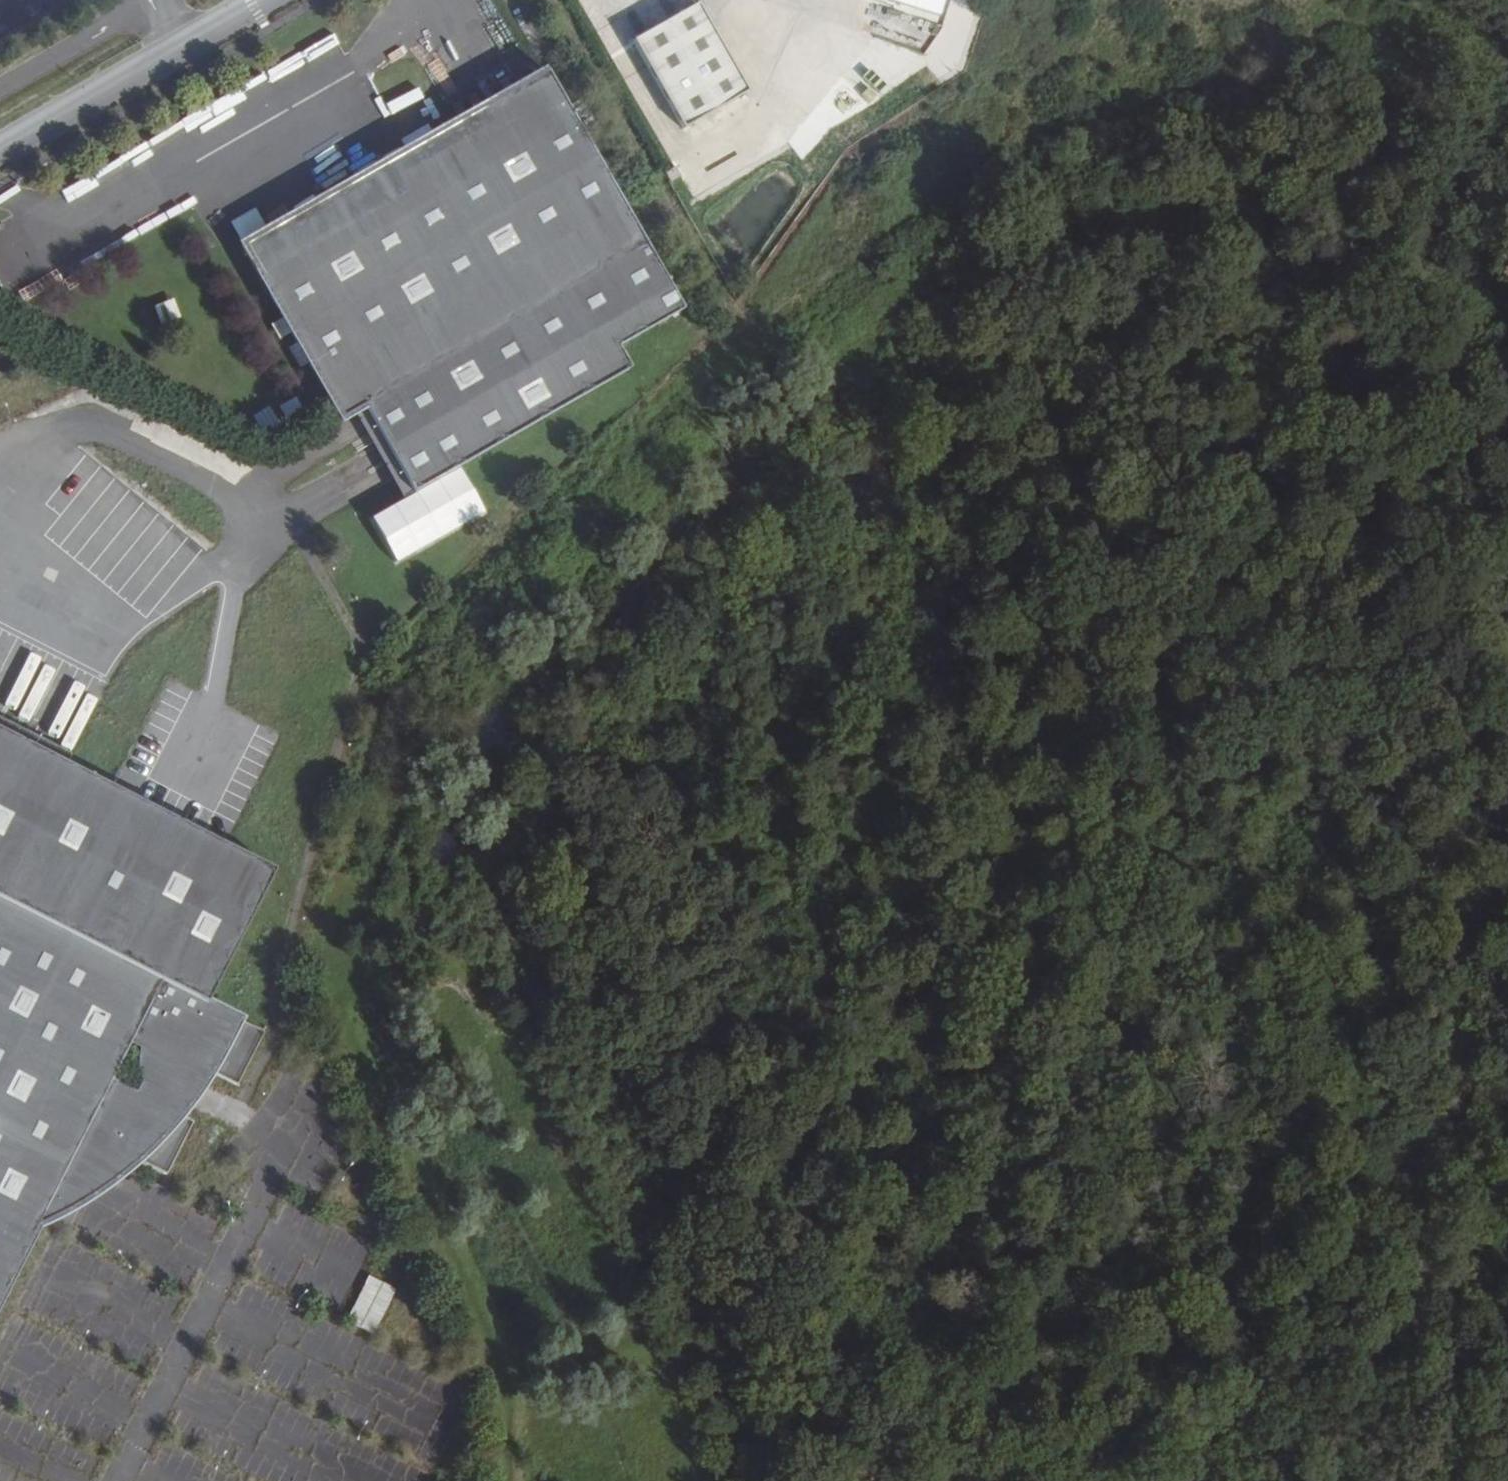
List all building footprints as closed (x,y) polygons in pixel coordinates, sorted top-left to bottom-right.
[(944,15),(949,0),(897,0),(944,15)] [(698,2),(632,40),(683,128),(748,91),(698,2)] [(546,72),(242,246),(341,421),(363,409),(370,421),(393,460),(413,495),(630,370),(622,356),(687,320),(546,72)] [(162,325),(181,319),(175,300),(155,306),(162,325)] [(83,1137),(137,1165),(165,1179),(192,1126),(179,1119),(154,1107),(179,1060),(210,1076),(236,1089),(263,1036),(205,1007),(273,873),(225,849),(109,790),(65,768),(0,735),(0,1300),(83,1137)] [(179,1060),(154,1107),(179,1119),(210,1076),(179,1060)] [(83,1137),(35,1231),(96,1197),(119,1181),(126,1175),(137,1165),(83,1137)] [(369,1280),(346,1325),(373,1339),(396,1294),(369,1280)]
